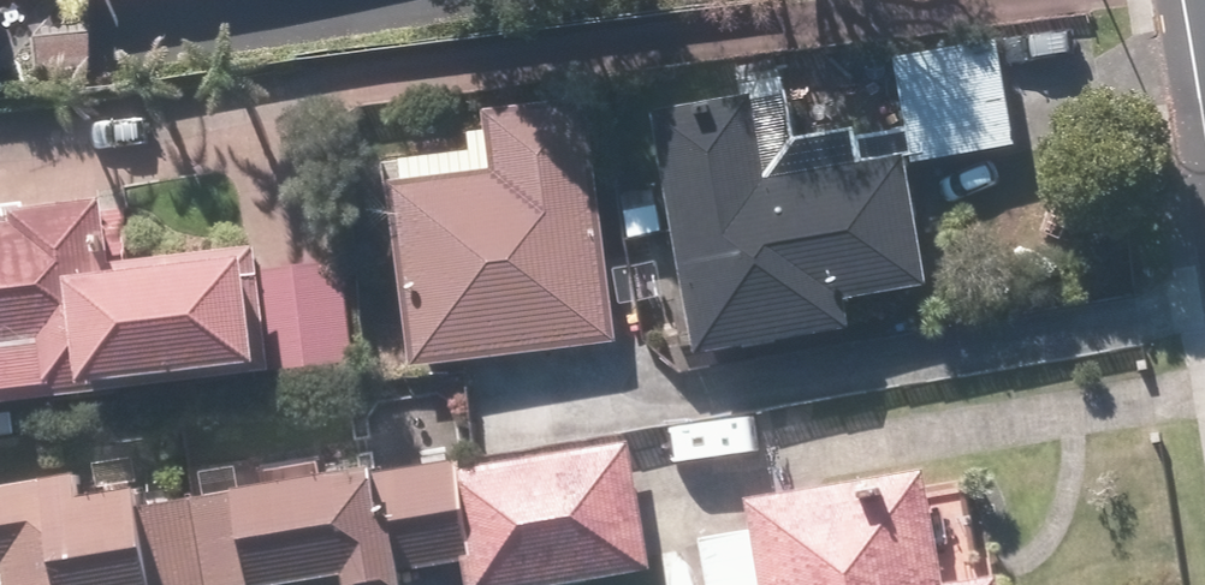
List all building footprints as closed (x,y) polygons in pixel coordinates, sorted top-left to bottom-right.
[(994,47),(895,61),(910,167),(1009,153),(994,47)] [(843,303),(926,289),(905,163),(865,170),(858,131),(791,142),(783,95),(652,116),(691,355),(848,330),(843,303)] [(589,99),(466,114),(471,154),(381,165),(407,373),(620,347),(589,99)] [(262,386),(254,258),(108,267),(104,206),(0,212),(0,402),(262,386)] [(342,252),(254,258),(262,386),(350,381),(342,252)] [(406,570),(472,562),(457,452),(77,503),(73,474),(0,484),(0,584),(408,584),(406,570)] [(464,475),(477,584),(576,584),(645,577),(631,456),(464,475)] [(704,545),(711,584),(943,584),(925,474),(747,504),(752,537),(704,545)]
